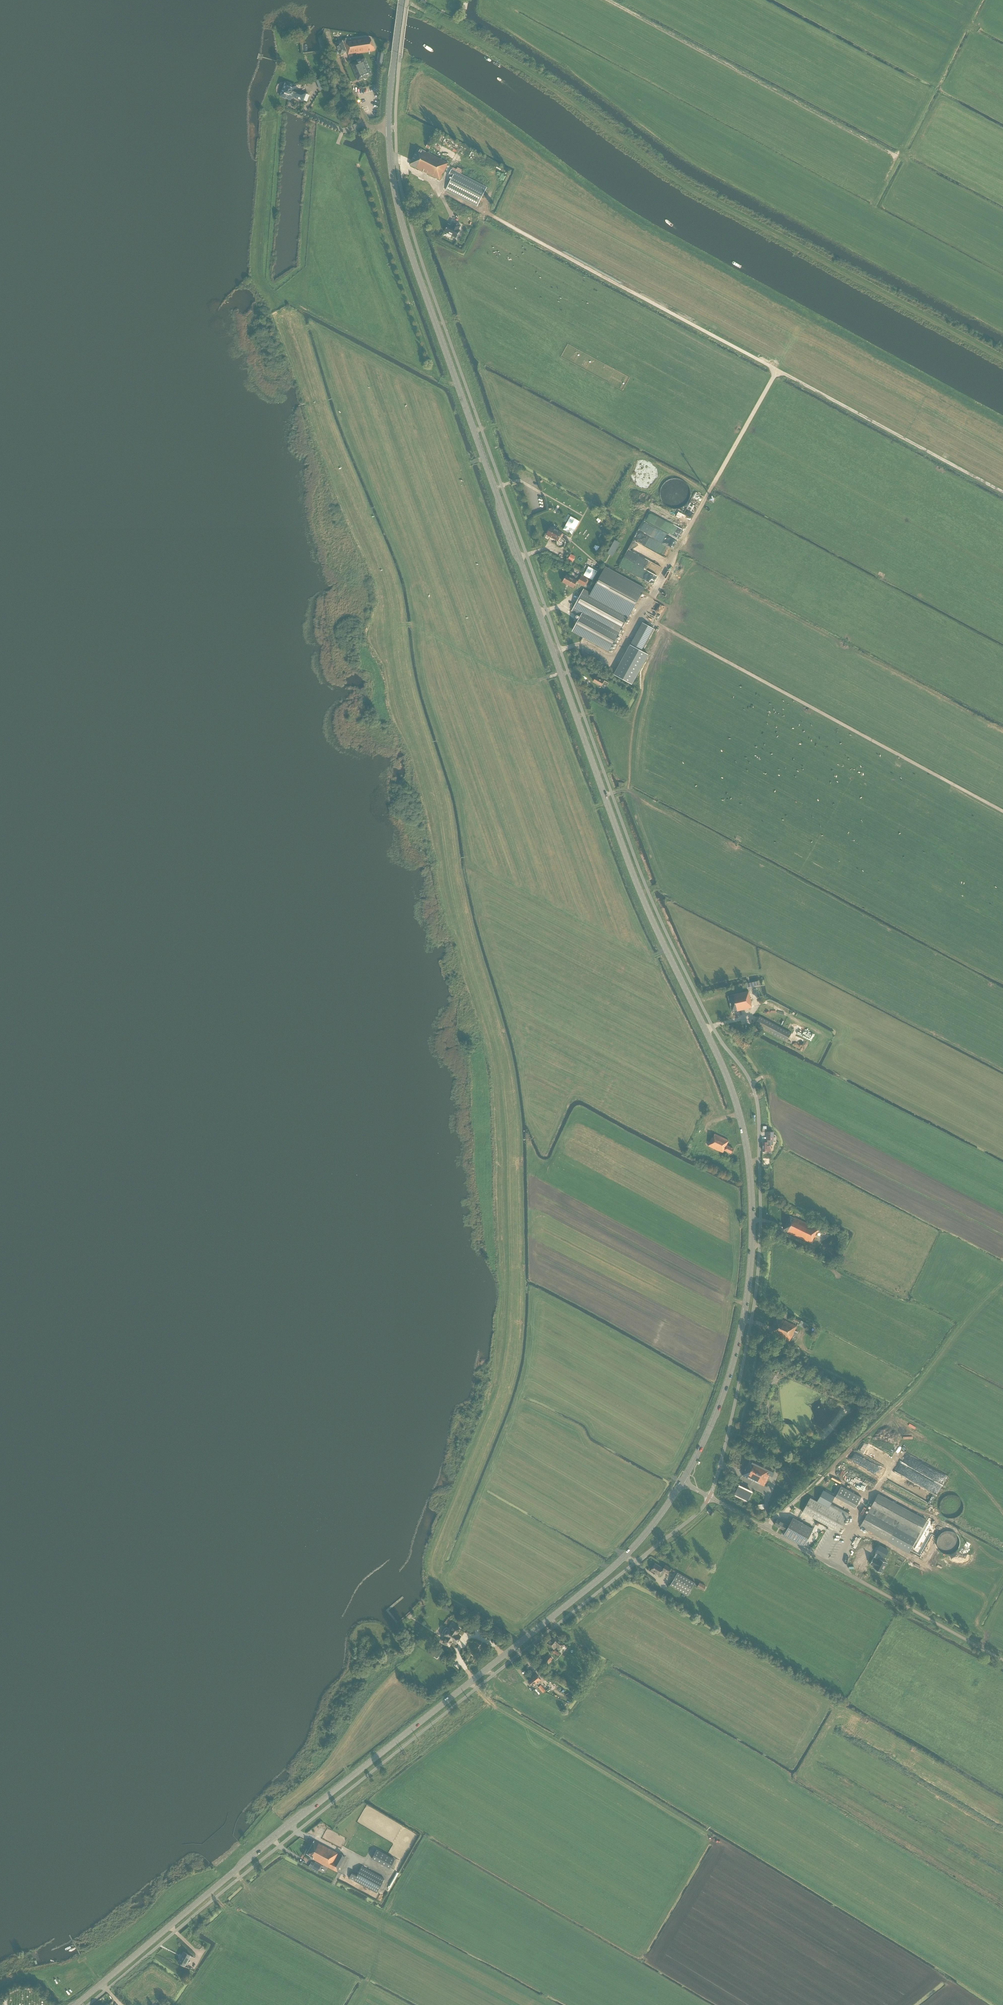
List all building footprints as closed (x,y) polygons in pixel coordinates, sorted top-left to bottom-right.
[(346,39),(335,43),(340,55),(347,52),(351,60),(357,58),(355,54),(375,51),(370,38),(358,39),(353,40),(346,41),(346,39)] [(371,74),(365,60),(360,61),(360,60),(357,61),(358,63),(352,65),(359,79),(363,77),(364,79),(364,80),(365,80),(366,80),(366,79),(367,79),(367,78),(367,77),(366,76),(371,74)] [(291,96),(303,101),(306,102),(309,96),(305,94),(293,89),(294,86),(288,84),(286,88),(284,87),(281,93),(284,94),(283,96),(289,99),(290,96),(291,96)] [(448,163),(418,148),(412,160),(412,161),(410,165),(440,180),(448,163)] [(477,154),(473,165),(476,167),(481,155),(477,154)] [(445,190),(477,206),(487,187),(451,170),(448,175),(452,177),(445,190)] [(460,226),(454,223),(454,224),(452,226),(448,224),(444,232),(447,233),(446,235),(450,238),(451,235),(456,238),(460,230),(459,229),(460,226)] [(564,525),(575,530),(580,520),(570,515),(564,525)] [(547,533),(548,533),(547,535),(559,542),(563,534),(551,528),(550,530),(549,529),(547,533)] [(623,557),(619,566),(645,579),(649,570),(623,557)] [(587,571),(589,567),(591,568),(593,561),(586,558),(583,569),(587,571)] [(645,587),(606,566),(591,593),(584,589),(572,611),(580,616),(578,620),(572,631),(610,651),(616,640),(645,587)] [(577,581),(566,575),(563,582),(573,588),(577,581)] [(581,577),(578,582),(585,585),(586,584),(587,584),(590,580),(582,576),(581,577)] [(680,605),(683,595),(670,590),(667,599),(680,605)] [(642,623),(638,631),(630,645),(641,651),(653,628),(642,623)] [(630,645),(614,675),(632,684),(648,654),(641,651),(630,645)] [(604,682),(595,677),(593,681),(602,686),(603,684),(607,686),(608,683),(604,681),(604,682)] [(749,991),(728,996),(732,1012),(737,1010),(737,1011),(752,1007),(749,991)] [(786,1030),(760,1016),(755,1025),(787,1042),(791,1033),(792,1030),(787,1028),(786,1030)] [(815,1034),(799,1026),(795,1033),(811,1041),(815,1034)] [(775,1134),(773,1134),(773,1132),(767,1132),(767,1142),(763,1142),(763,1151),(770,1151),(770,1146),(770,1140),(773,1140),(773,1138),(775,1138),(775,1134)] [(731,1154),(733,1149),(727,1145),(729,1141),(715,1134),(713,1138),(713,1137),(708,1145),(723,1153),(724,1150),(731,1154)] [(794,1218),(790,1216),(785,1226),(786,1227),(784,1230),(812,1244),(819,1229),(795,1217),(794,1218)] [(797,1326),(778,1317),(773,1328),(773,1329),(771,1333),(790,1341),(797,1326)] [(752,1460),(750,1459),(743,1476),(764,1486),(769,1475),(772,1476),(774,1472),(771,1471),(772,1470),(755,1462),(756,1459),(753,1457),(752,1460)] [(860,1477),(859,1478),(858,1477),(855,1482),(868,1489),(871,1484),(860,1477)] [(751,1492),(739,1486),(735,1495),(747,1501),(751,1492)] [(861,1497),(841,1486),(835,1497),(855,1508),(861,1497)] [(934,1496),(915,1487),(913,1491),(908,1489),(907,1492),(931,1503),(934,1496)] [(810,1498),(803,1512),(839,1533),(847,1519),(850,1514),(831,1504),(835,1497),(824,1490),(818,1500),(817,1502),(810,1498)] [(878,1494),(861,1526),(909,1553),(926,1521),(878,1494)] [(777,1519),(774,1525),(784,1530),(786,1531),(785,1532),(783,1535),(803,1546),(805,1543),(810,1536),(813,1529),(793,1518),(789,1526),(787,1525),(777,1519)] [(885,1545),(886,1543),(885,1541),(874,1536),(873,1538),(876,1540),(871,1542),(870,1543),(862,1545),(859,1543),(857,1546),(855,1545),(859,1557),(856,1558),(857,1559),(853,1560),(858,1562),(861,1567),(860,1569),(863,1571),(865,1569),(867,1564),(860,1560),(858,1561),(858,1560),(859,1558),(867,1562),(876,1555),(879,1547),(881,1548),(883,1544),(885,1545)] [(836,1558),(845,1543),(840,1540),(831,1555),(836,1558)] [(893,1553),(884,1548),(881,1555),(889,1560),(893,1553)] [(878,1561),(874,1567),(879,1570),(878,1572),(885,1576),(891,1566),(884,1562),(883,1564),(878,1561)] [(663,1568),(655,1563),(651,1570),(659,1575),(662,1570),(668,1574),(671,1568),(665,1565),(663,1568)] [(695,1583),(678,1573),(670,1586),(688,1596),(695,1583)] [(452,1641),(456,1643),(460,1636),(457,1634),(460,1629),(455,1625),(451,1630),(449,1629),(445,1636),(447,1637),(444,1642),(449,1646),(452,1641)] [(564,1644),(554,1636),(548,1644),(554,1649),(556,1646),(560,1649),(564,1644)] [(553,1659),(549,1655),(542,1663),(546,1666),(553,1659)] [(525,1658),(522,1660),(528,1669),(531,1668),(525,1658)] [(532,1677),(537,1683),(541,1680),(536,1674),(532,1677)] [(535,1684),(537,1683),(532,1677),(528,1680),(533,1686),(534,1687),(536,1685),(535,1684)] [(369,1831),(365,1848),(371,1849),(375,1832),(369,1831)] [(313,1857),(312,1859),(337,1872),(345,1856),(314,1840),(307,1854),(313,1857)] [(376,1850),(372,1859),(389,1868),(394,1859),(376,1850)] [(315,1862),(312,1867),(318,1871),(321,1865),(315,1862)] [(384,1879),(361,1866),(354,1881),(376,1893),(384,1879)] [(190,1955),(183,1952),(178,1962),(184,1966),(190,1955)]
